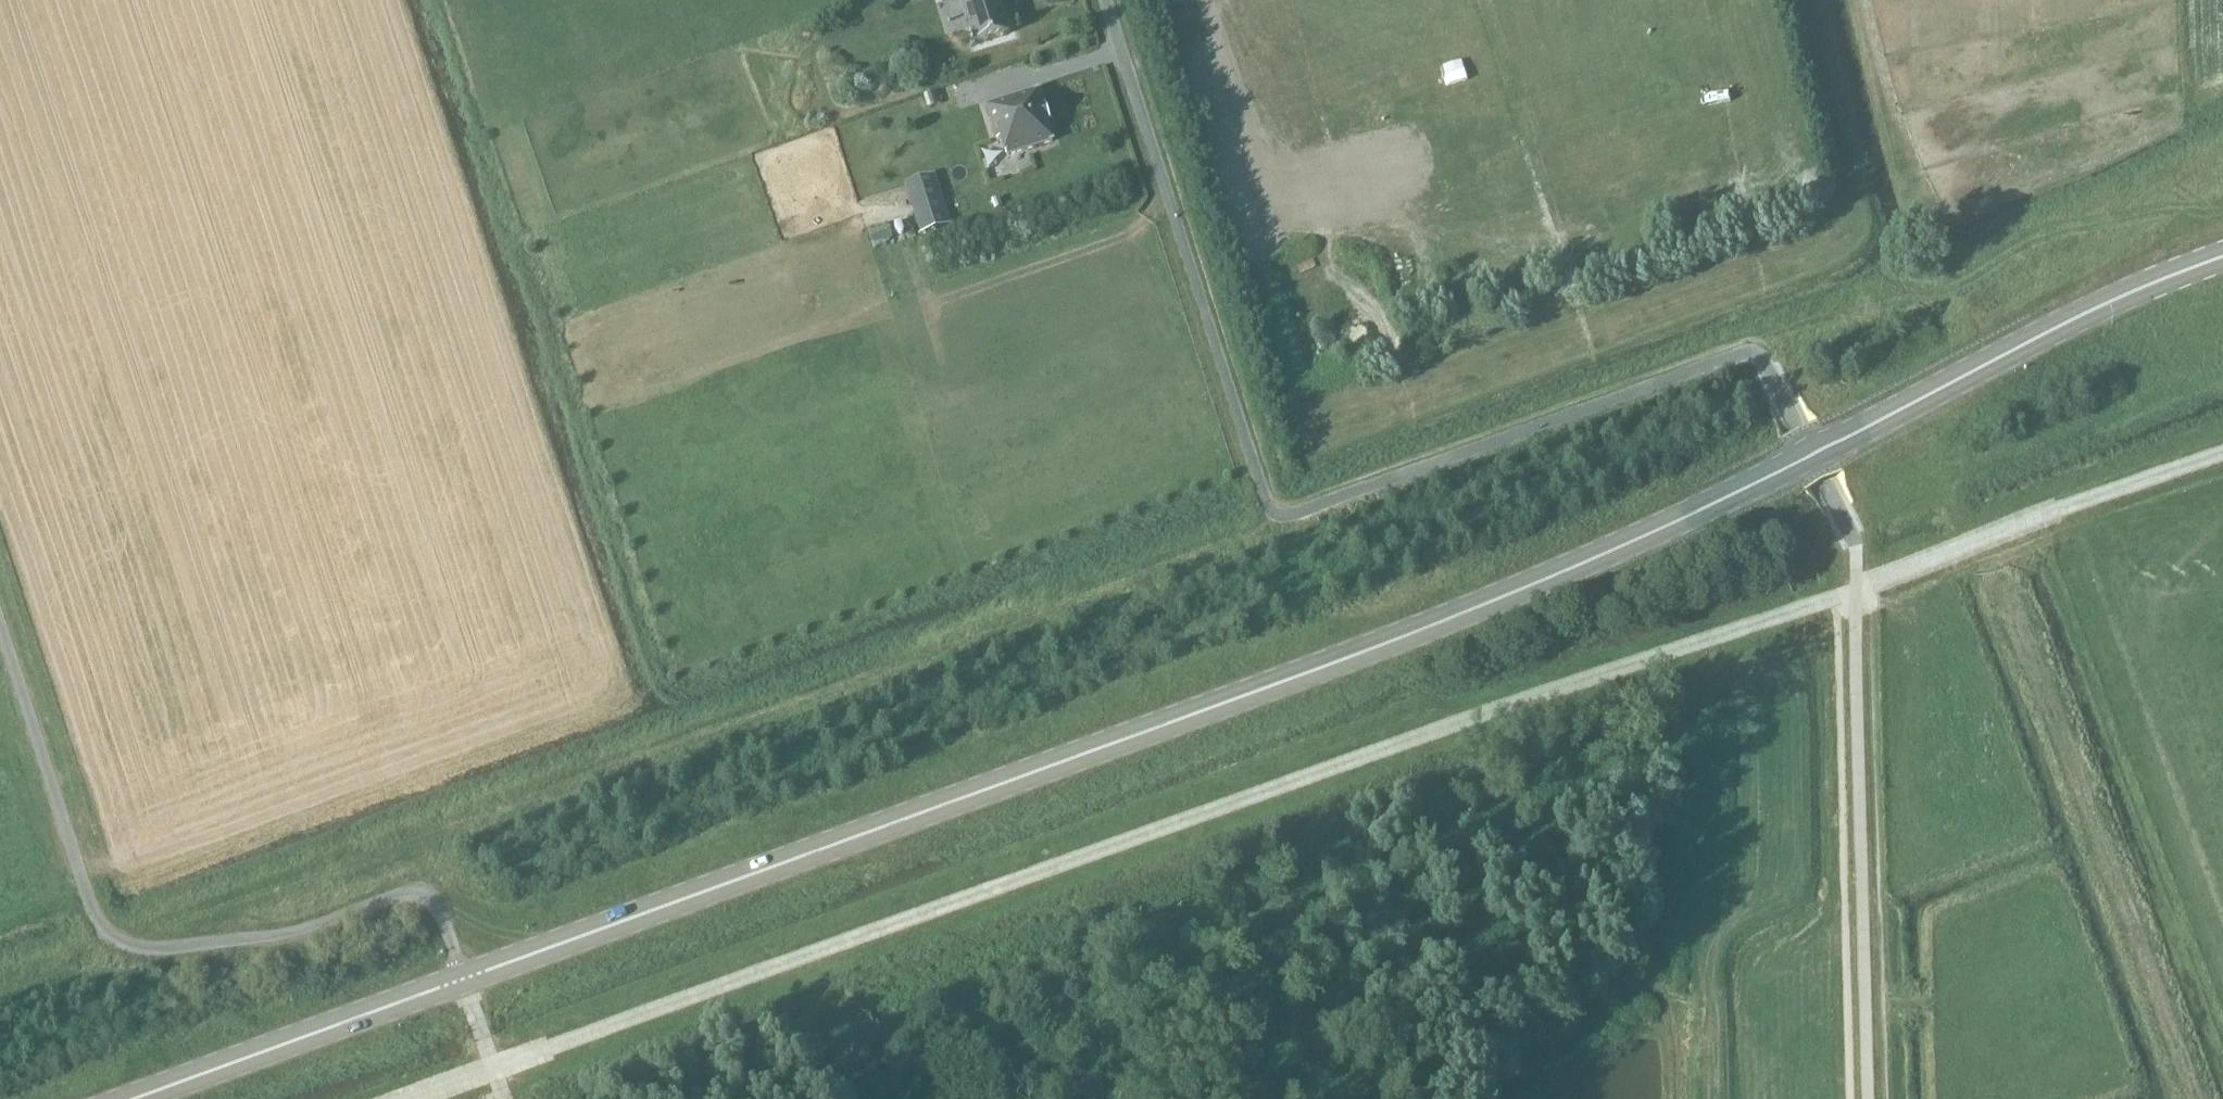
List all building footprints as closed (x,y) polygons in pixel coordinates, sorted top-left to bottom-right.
[(971,42),(1004,31),(994,0),(958,0),(971,42)] [(1036,93),(987,108),(997,141),(1002,140),(1007,156),(1051,142),(1051,143),(1053,142),(1047,125),(1049,124),(1044,109),(1042,110),(1037,92),(1035,92),(1036,93)] [(905,184),(921,234),(947,225),(931,176),(905,184)]
